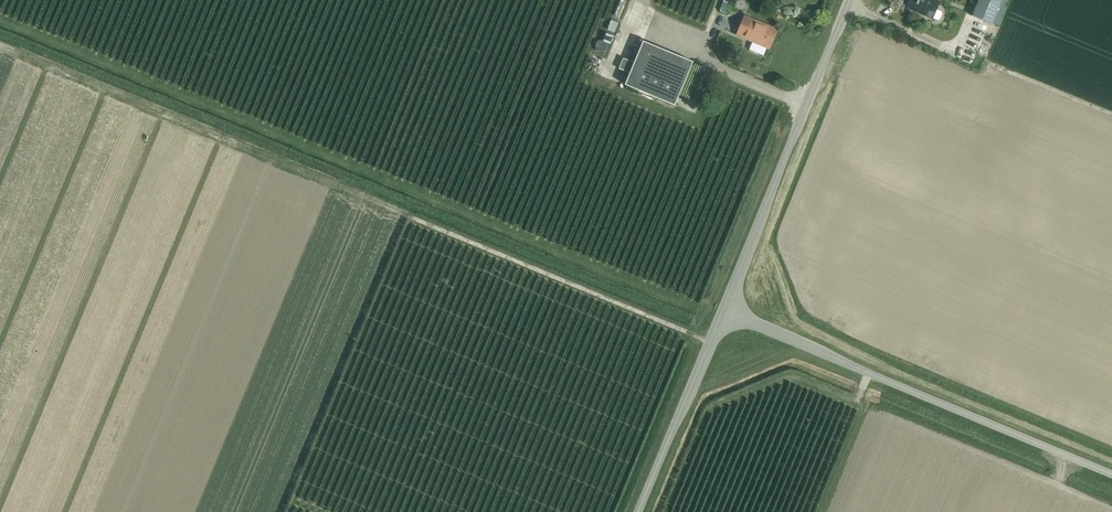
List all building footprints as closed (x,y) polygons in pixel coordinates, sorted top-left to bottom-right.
[(940,1),(938,0),(908,0),(905,8),(932,19),(940,1)] [(1001,0),(978,0),(971,16),(991,24),(1001,0)] [(744,16),(736,35),(769,48),(776,29),(744,16)] [(674,105),(692,61),(642,41),(624,84),(674,105)]
